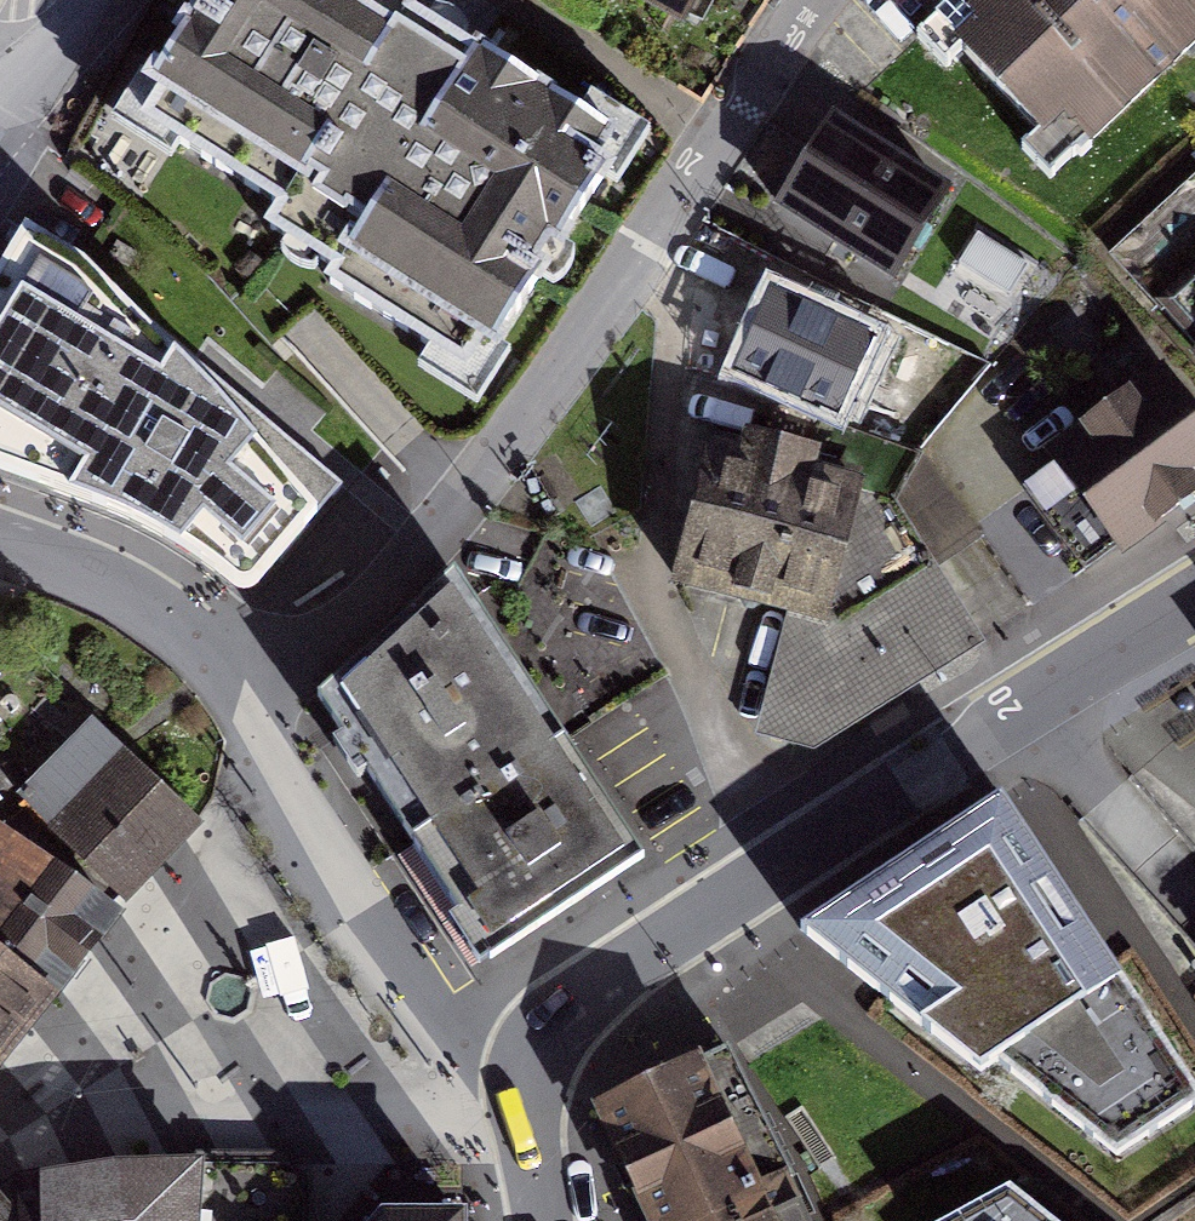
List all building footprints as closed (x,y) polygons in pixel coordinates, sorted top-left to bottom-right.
[(377,0),(188,0),(100,140),(481,377),(622,152),(377,0)] [(692,24),(704,0),(645,0),(692,24)] [(962,18),(1106,164),(1194,77),(1194,0),(981,0),(962,18)] [(952,204),(832,137),(784,221),(904,288),(952,204)] [(28,237),(0,285),(0,466),(80,502),(144,530),(201,557),(243,593),(252,594),(290,549),(342,493),(204,374),(83,266),(28,237)] [(878,324),(755,272),(714,367),(837,420),(878,324)] [(1187,346),(1194,354),(1194,338),(1187,346)] [(1048,444),(1118,540),(1194,484),(1194,400),(1166,359),(1048,444)] [(867,474),(709,433),(671,581),(788,611),(829,622),(867,474)] [(829,622),(788,611),(757,723),(818,740),(975,642),(926,571),(841,625),(829,622)] [(646,879),(458,591),(322,707),(453,932),(483,983),(626,892),(646,879)] [(202,833),(90,724),(14,802),(126,911),(154,883),(202,833)] [(1007,829),(808,955),(1102,1181),(1194,1128),(1194,1111),(1007,829)] [(2,836),(0,839),(0,967),(54,1009),(78,979),(119,927),(2,836)] [(16,1060),(54,1009),(0,967),(0,1080),(16,1060)] [(588,1123),(616,1184),(632,1220),(808,1220),(736,1058),(588,1123)] [(307,1183),(228,1161),(63,1176),(0,1211),(0,1220),(309,1220),(307,1183)] [(1005,1200),(962,1220),(1031,1220),(1005,1200)]
